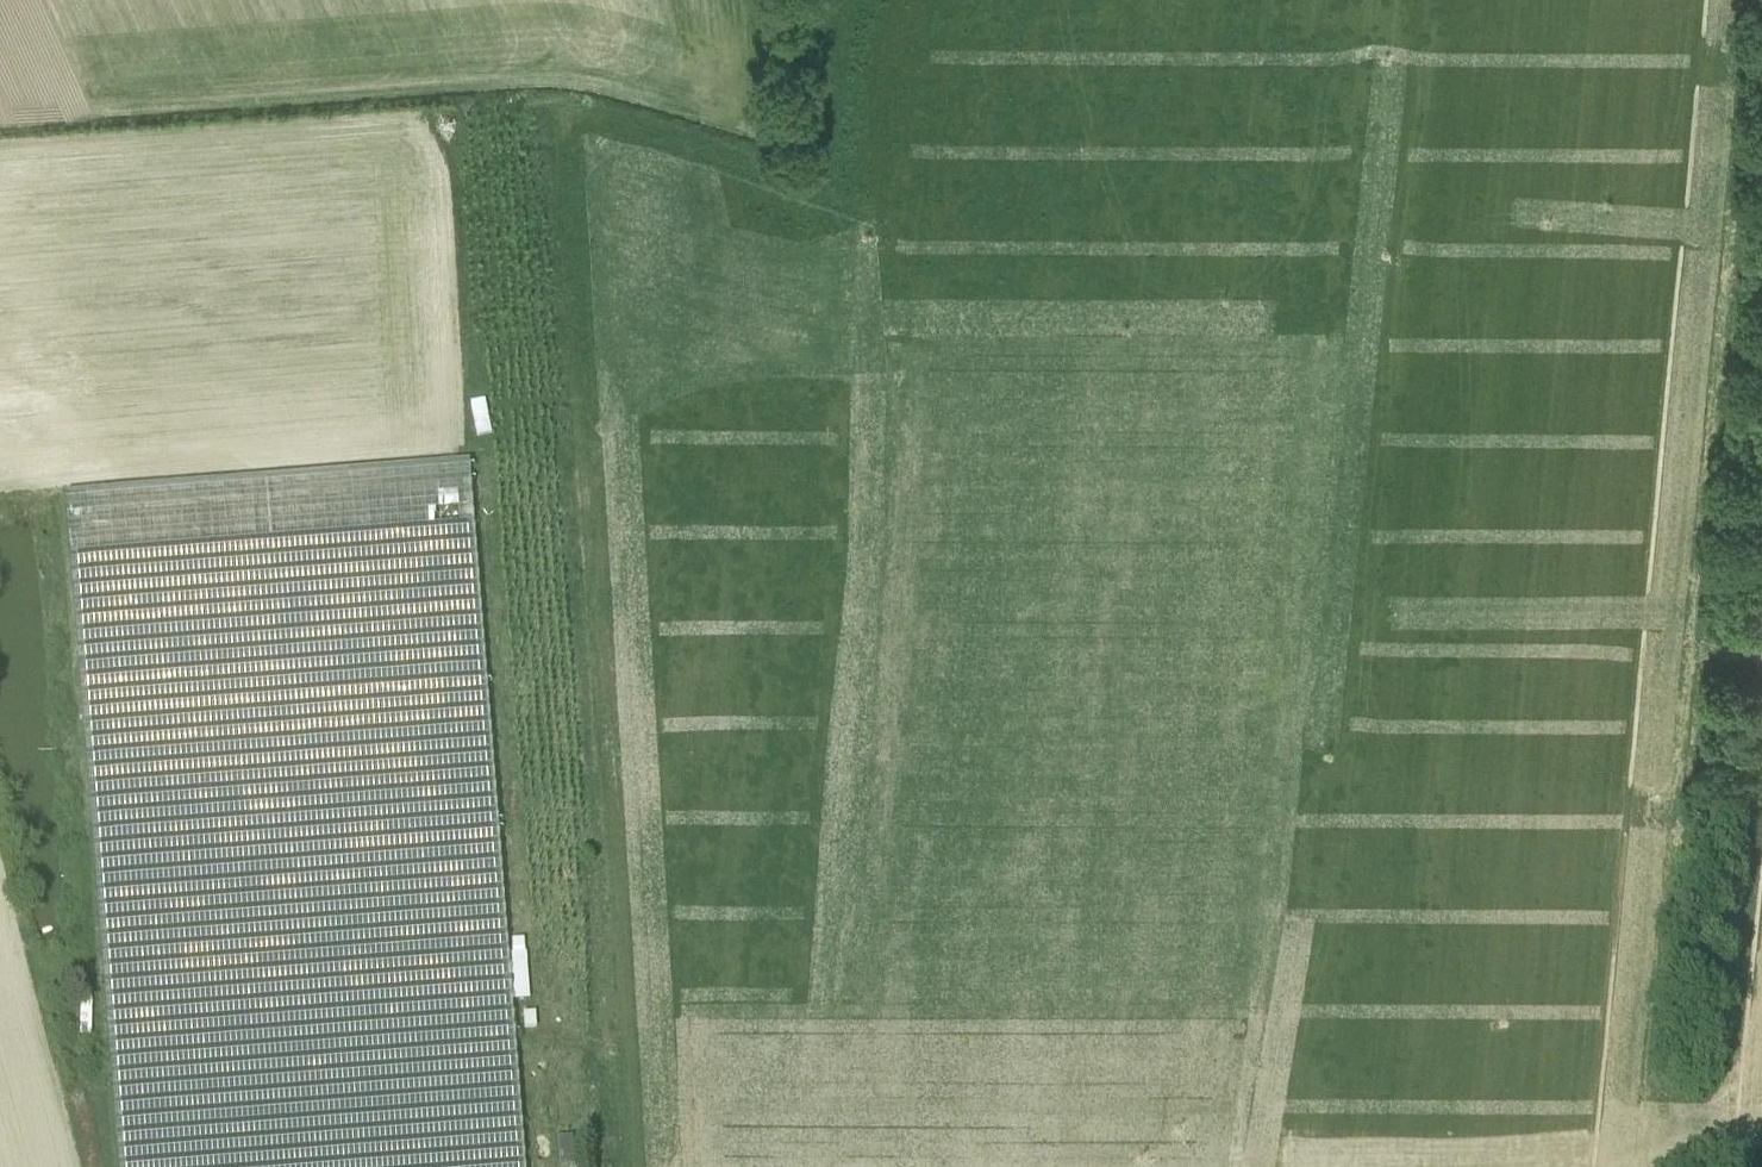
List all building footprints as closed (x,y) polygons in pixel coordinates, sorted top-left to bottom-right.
[(65,496),(118,1166),(525,1166),(522,1133),(469,463),(65,496)]
